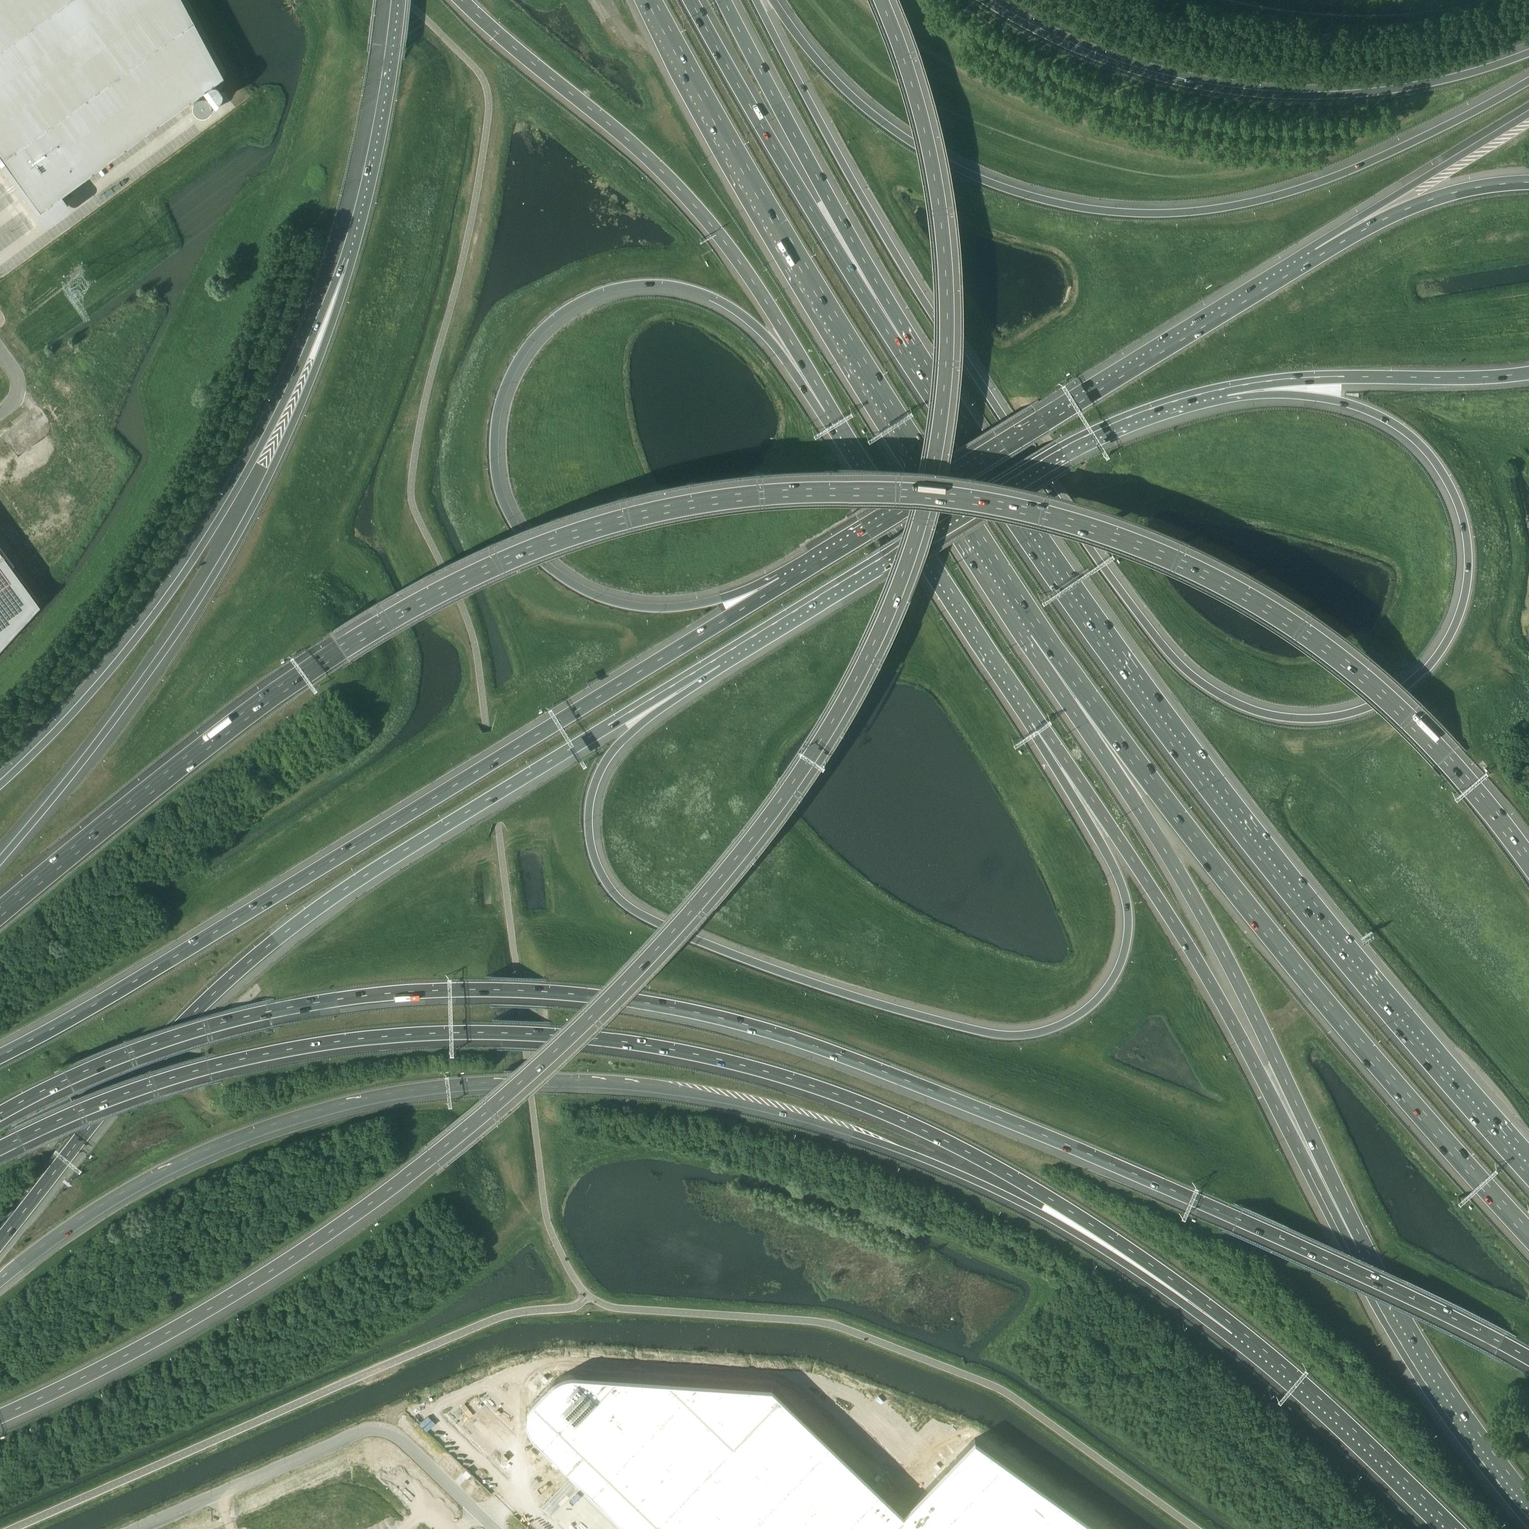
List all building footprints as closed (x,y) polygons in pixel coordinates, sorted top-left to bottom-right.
[(3,155),(4,156),(1,158),(27,193),(26,194),(25,194),(25,195),(29,200),(30,200),(31,199),(44,217),(45,218),(68,201),(67,200),(62,192),(69,187),(80,180),(140,135),(144,132),(206,87),(207,87),(206,89),(212,98),(220,92),(212,83),(225,73),(186,0),(0,0),(0,150),(3,155)] [(38,601),(0,550),(0,642),(38,601)] [(526,1416),(527,1419),(527,1422),(528,1426),(530,1429),(532,1431),(534,1434),(633,1528),(1102,1528),(974,1437),(903,1512),(771,1385),(575,1372),(572,1372),(570,1372),(568,1372),(566,1373),(564,1373),(561,1374),(558,1376),(556,1377),(553,1379),(550,1381),(533,1399),(531,1402),(530,1404),(528,1407),(527,1409),(527,1412),(526,1416)]
